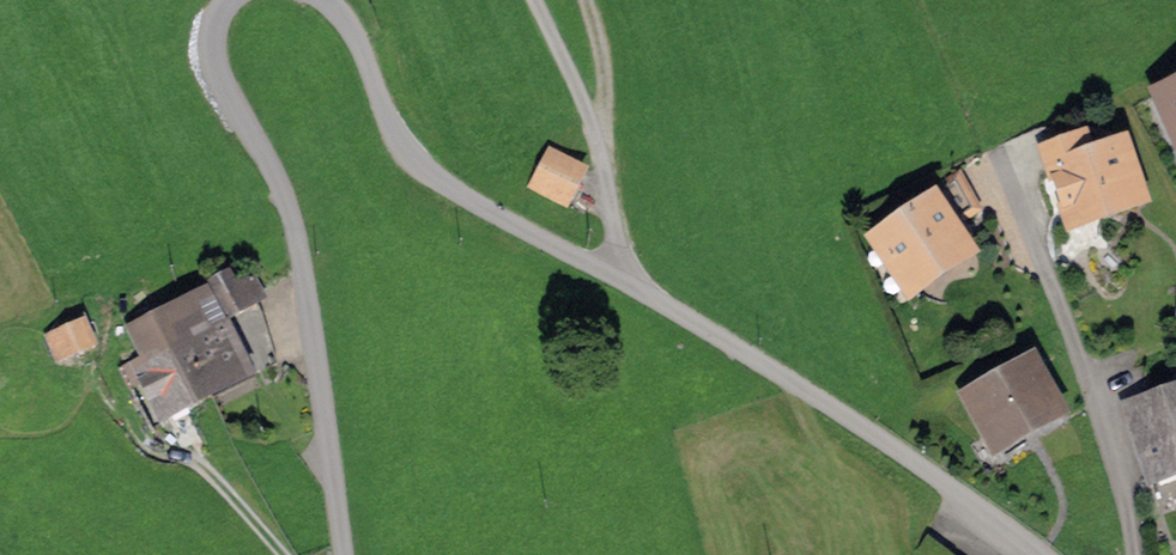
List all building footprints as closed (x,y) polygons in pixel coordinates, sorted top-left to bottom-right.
[(1175,128),(1175,89),(1162,96),(1175,128)] [(1074,219),(1137,197),(1120,149),(1091,159),(1083,137),(1043,151),(1052,175),(1058,173),(1074,219)] [(550,153),(533,185),(566,203),(583,171),(550,153)] [(923,197),(929,208),(880,240),(911,286),(964,251),(947,225),(974,210),(957,179),(923,197)] [(232,317),(269,299),(265,290),(256,271),(219,289),(232,317)] [(188,351),(210,393),(244,375),(203,298),(162,320),(181,355),(188,351)] [(181,355),(162,320),(137,333),(150,357),(137,364),(165,417),(180,409),(210,393),(188,351),(181,355)] [(82,324),(57,335),(66,357),(91,346),(82,324)] [(1168,358),(1175,384),(1175,355),(1168,358)] [(1031,370),(975,400),(996,439),(997,438),(1005,453),(1024,443),(1016,428),(1052,409),(1031,370)] [(1124,403),(1147,474),(1175,465),(1175,386),(1124,403)] [(932,540),(921,554),(952,554),(932,540)]
